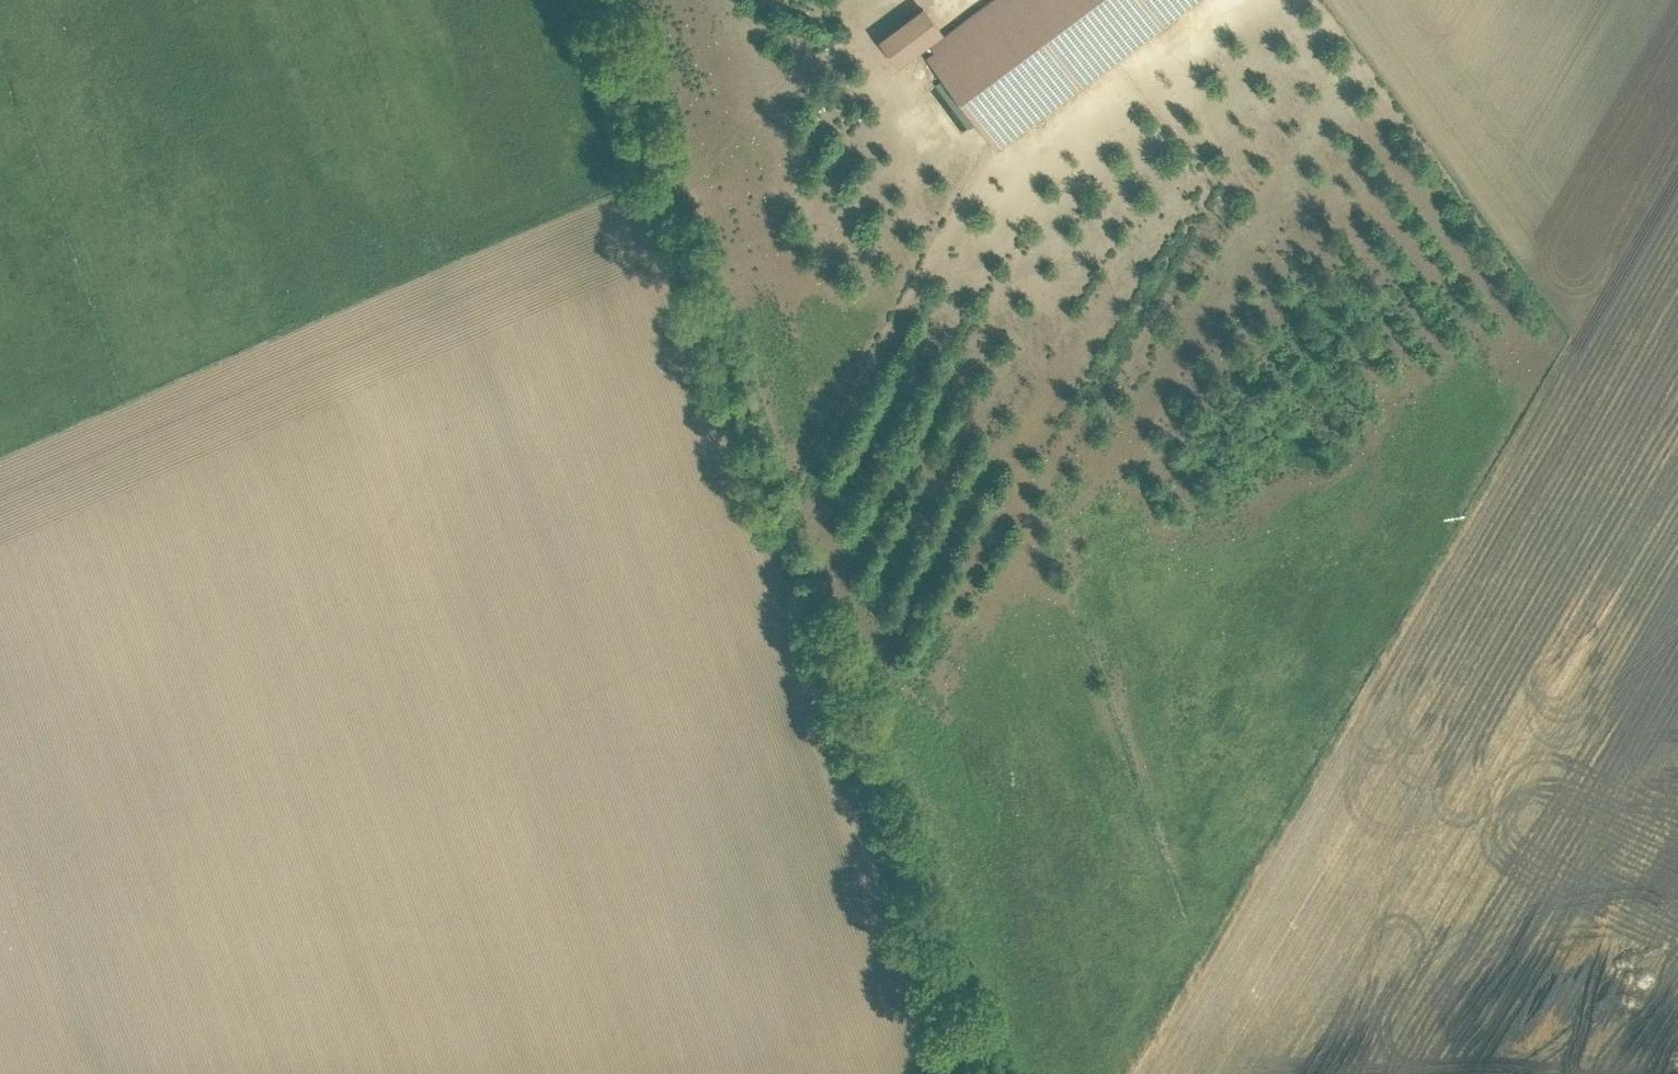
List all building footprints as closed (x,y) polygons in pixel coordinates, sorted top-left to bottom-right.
[(898,60),(942,27),(922,0),(920,0),(877,32),(898,60)] [(930,40),(935,47),(928,53),(999,147),(1195,0),(984,0),(930,40)]
